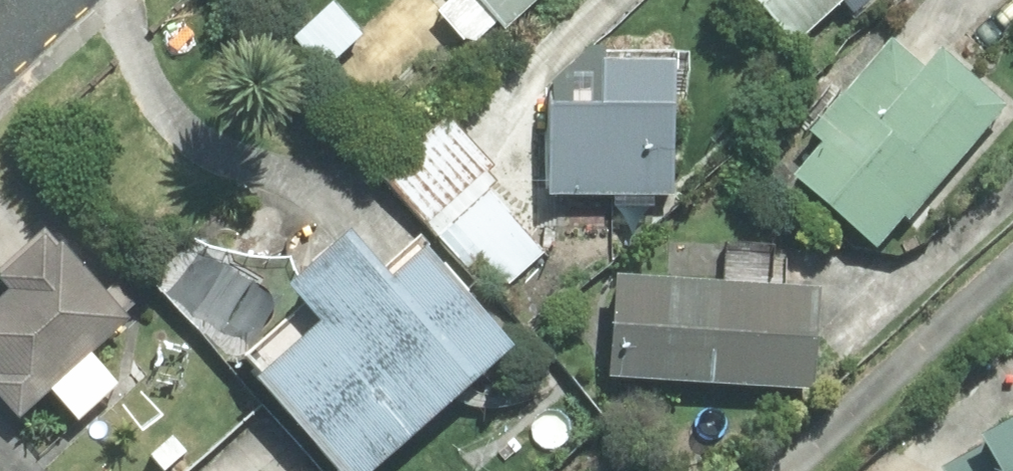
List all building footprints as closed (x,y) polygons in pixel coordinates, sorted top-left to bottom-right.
[(435,9),(469,47),(496,20),(502,28),(533,0),(444,0),(435,9)] [(792,44),(838,0),(752,0),(792,44)] [(853,14),(869,0),(840,0),(853,14)] [(817,142),(789,174),(874,248),(1001,104),(937,48),(921,67),(888,38),(807,131),(817,142)] [(543,194),(611,196),(611,206),(646,207),(646,192),(667,192),(670,59),(597,58),(597,77),(554,76),(553,104),(545,104),(543,194)] [(398,79),(379,94),(390,107),(408,93),(398,79)] [(443,116),(377,174),(463,271),(478,258),(503,287),(518,274),(531,237),(475,174),(486,164),(443,116)] [(0,269),(0,284),(4,288),(0,292),(0,401),(15,417),(46,388),(74,420),(114,383),(85,352),(133,307),(112,284),(102,294),(42,230),(0,269)] [(314,321),(250,379),(334,470),(366,470),(507,343),(417,244),(382,276),(341,231),(282,284),(314,321)] [(611,274),(604,376),(809,390),(816,288),(611,274)] [(980,444),(940,465),(944,470),(1012,470),(1012,414),(975,435),(980,444)] [(147,457),(162,470),(163,470),(183,451),(169,436),(147,457)]
